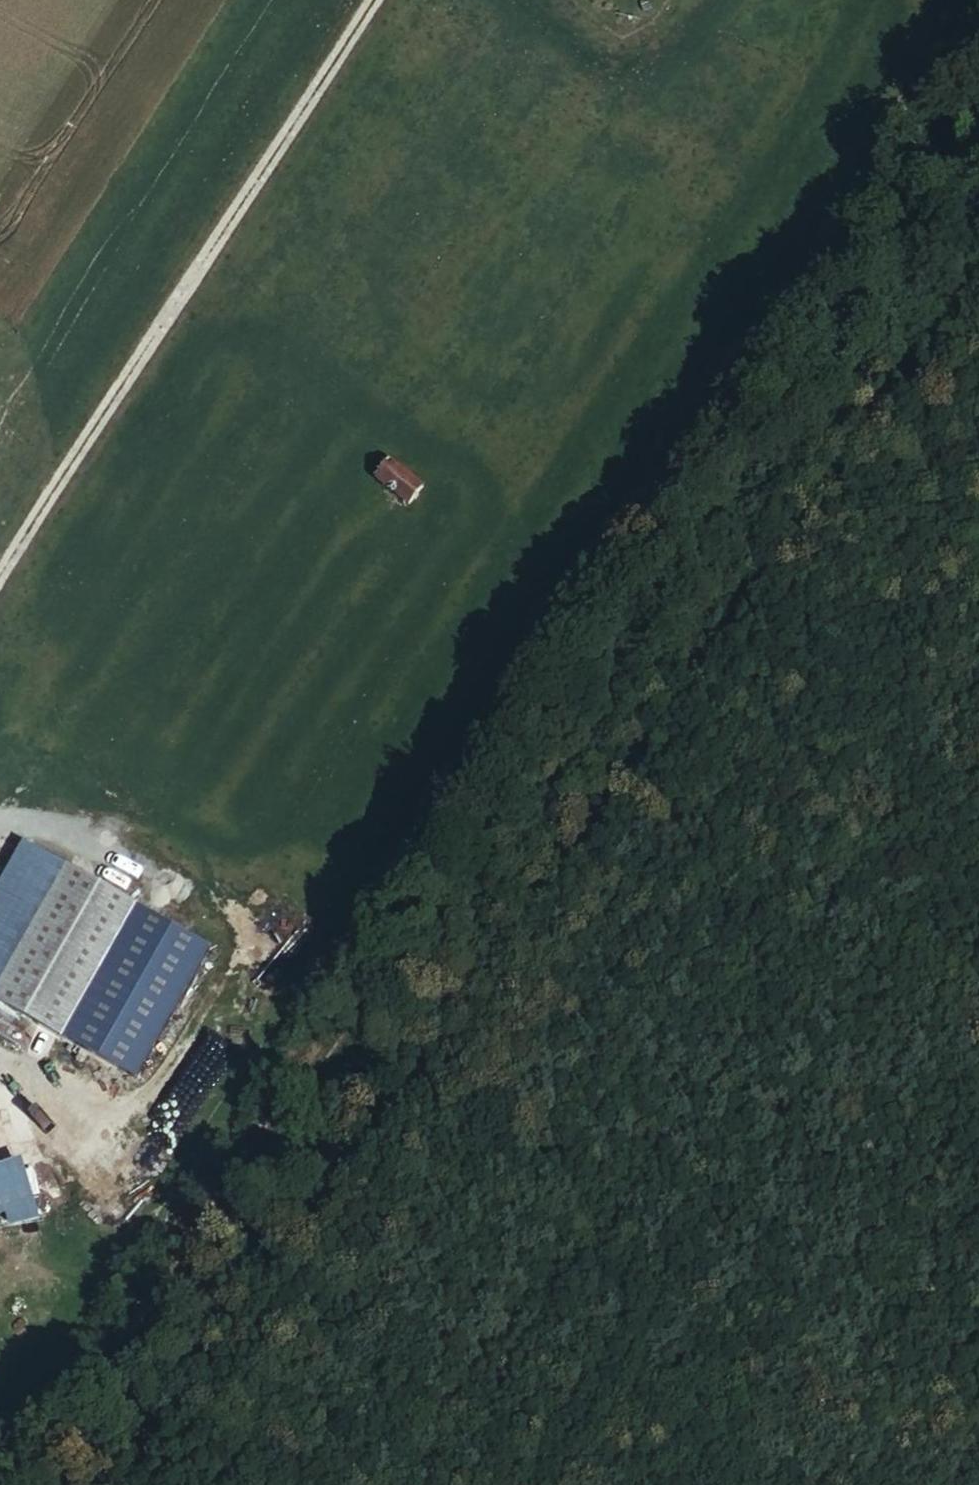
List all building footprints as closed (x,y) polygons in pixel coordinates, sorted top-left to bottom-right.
[(424,480),(390,454),(375,472),(410,499),(424,480)] [(62,860),(22,832),(0,864),(0,946),(62,860)] [(62,860),(0,946),(0,1001),(43,1030),(129,906),(62,860)] [(0,1186),(0,1220),(5,1235),(50,1219),(37,1175),(0,1186)]
